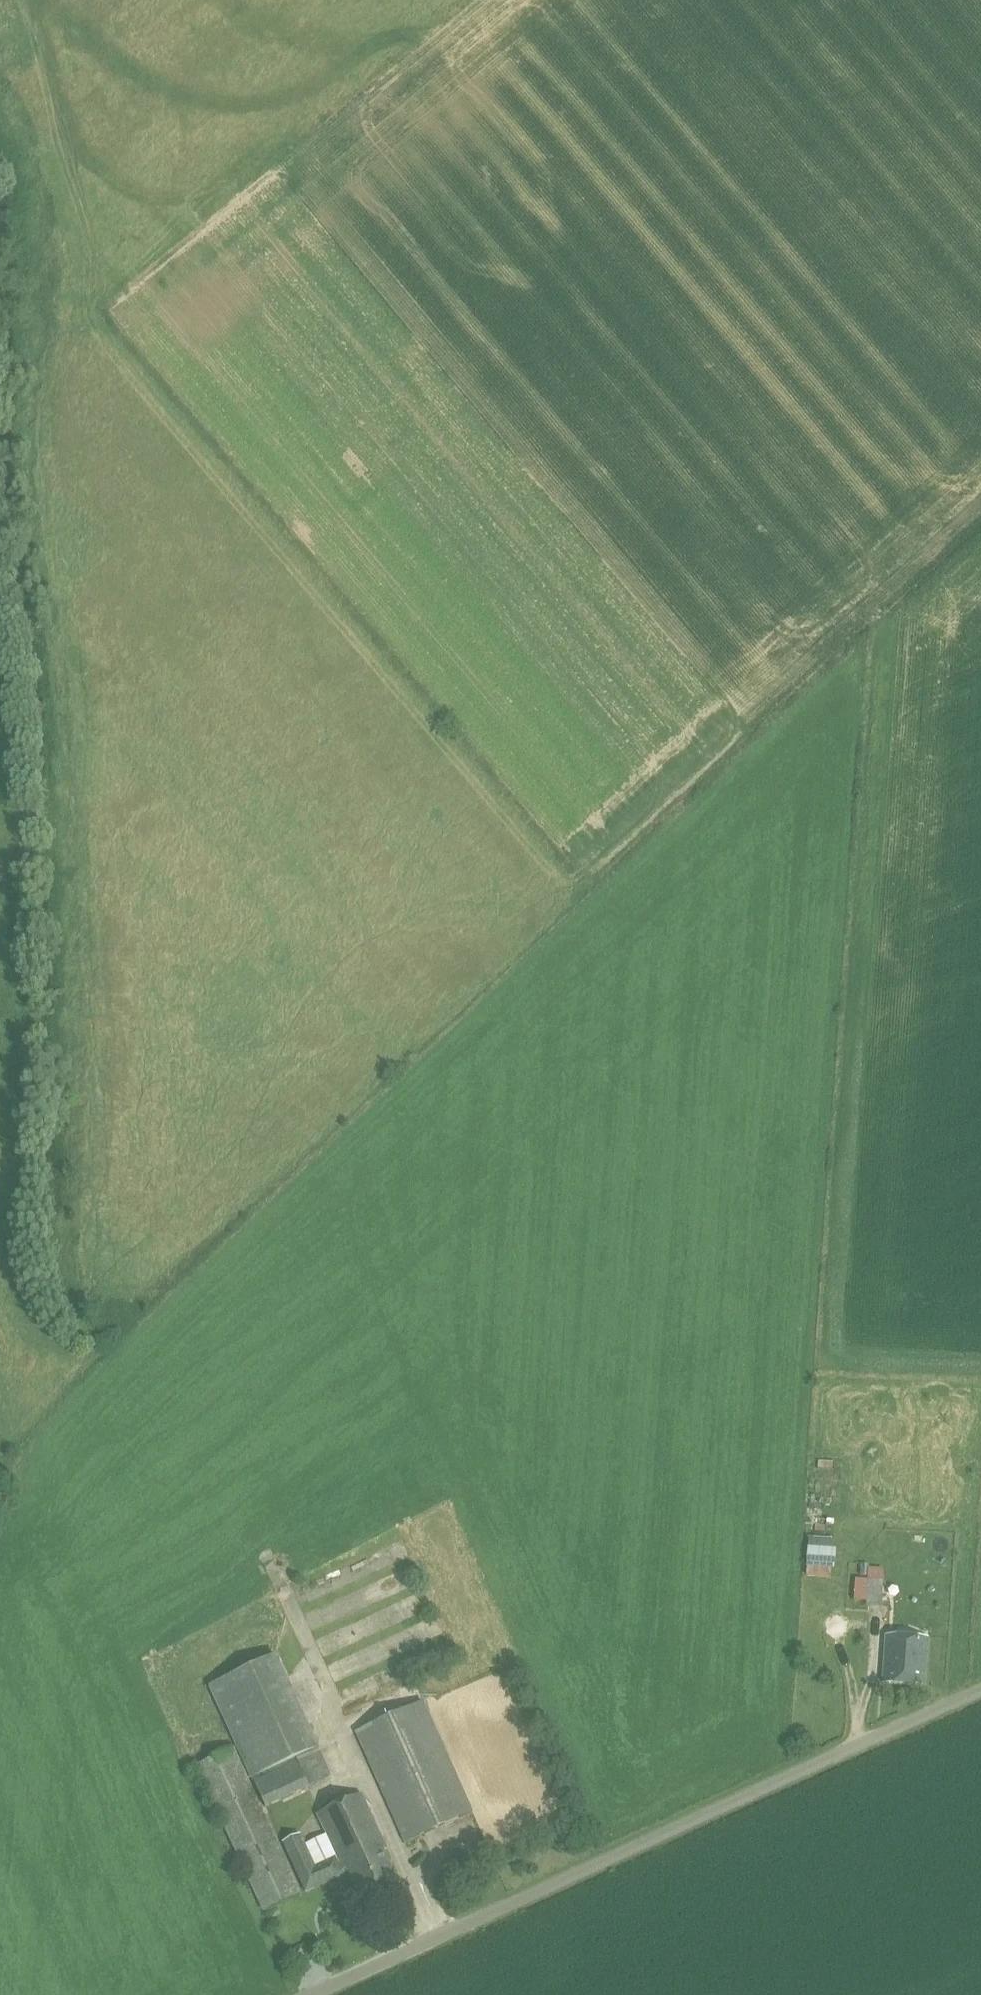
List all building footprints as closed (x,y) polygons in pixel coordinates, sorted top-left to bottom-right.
[(867,1580),(866,1605),(881,1606),(882,1580),(867,1580)] [(885,1635),(882,1684),(925,1687),(928,1638),(885,1635)] [(320,1748),(278,1655),(209,1686),(235,1748),(235,1747),(249,1779),(252,1778),(320,1748)] [(355,1732),(404,1844),(473,1813),(424,1701),(355,1732)] [(235,1747),(235,1748),(195,1766),(242,1868),(263,1912),(302,1894),(290,1868),(266,1815),(249,1779),(235,1747)] [(320,1747),(320,1748),(252,1778),(266,1808),(268,1807),(329,1779),(331,1775),(320,1747)] [(282,1843),(305,1892),(349,1872),(363,1900),(400,1883),(385,1851),(388,1849),(362,1793),(317,1814),(337,1855),(316,1865),(302,1833),(282,1843)]
